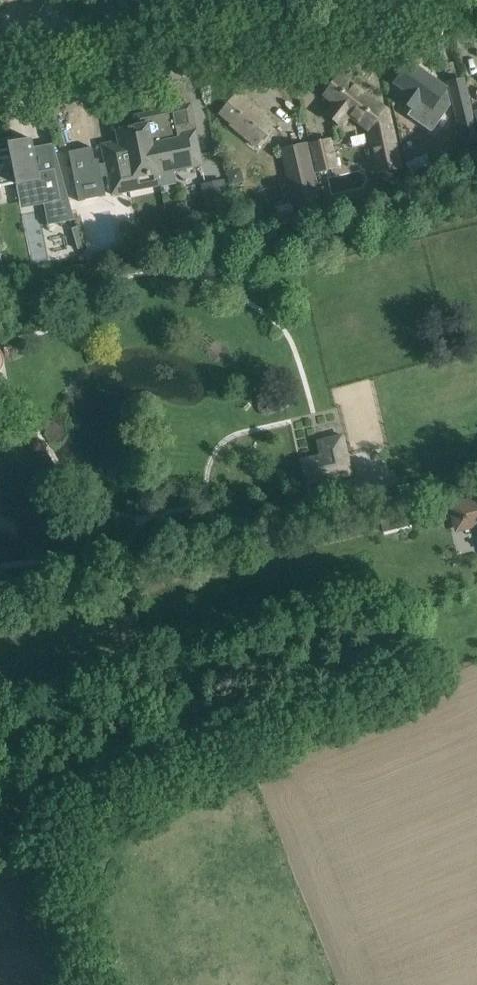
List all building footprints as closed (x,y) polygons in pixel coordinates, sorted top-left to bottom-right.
[(410,63),(395,83),(406,91),(400,99),(414,109),(420,101),(431,109),(432,108),(441,114),(449,102),(440,96),(446,88),(426,74),(410,63)] [(340,75),(324,95),(335,103),(326,114),(340,125),(346,117),(365,131),(375,174),(392,170),(393,175),(401,173),(400,169),(403,168),(391,114),(373,101),(356,87),(340,75)] [(464,81),(448,84),(454,112),(470,108),(464,81)] [(237,93),(221,112),(258,143),(274,123),(237,93)] [(91,148),(70,152),(79,201),(94,198),(105,196),(103,187),(101,175),(107,174),(112,195),(160,185),(158,174),(202,165),(199,150),(195,131),(191,112),(190,105),(159,111),(154,118),(155,122),(148,123),(147,118),(140,120),(137,126),(136,126),(116,130),(118,141),(102,145),(104,158),(106,166),(99,167),(97,160),(93,161),(91,148)] [(457,123),(461,147),(476,144),(476,143),(472,120),(457,123)] [(0,146),(0,187),(15,184),(20,209),(44,204),(48,224),(62,222),(74,220),(70,205),(53,143),(33,147),(32,138),(30,139),(30,141),(14,145),(14,143),(0,146)] [(328,140),(313,143),(319,172),(334,169),(328,140)] [(307,142),(282,148),(297,213),(306,211),(305,204),(320,200),(307,142)] [(329,460),(314,463),(318,482),(352,474),(343,435),(329,438),(330,440),(324,441),(329,460)] [(451,505),(455,521),(476,516),(476,499),(451,505)] [(397,515),(380,519),(384,532),(400,528),(397,515)]
